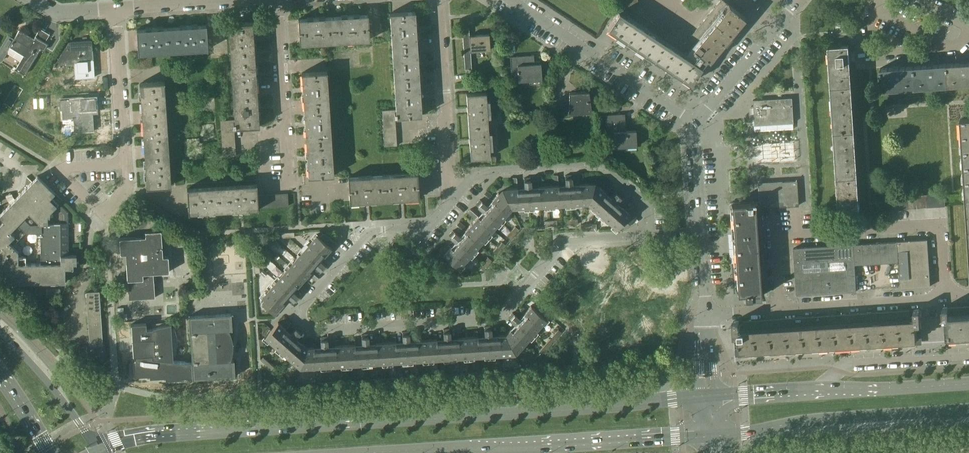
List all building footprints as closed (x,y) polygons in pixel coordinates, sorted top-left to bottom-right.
[(637,0),(617,0),(618,11),(607,28),(608,28),(689,82),(690,83),(701,66),(703,67),(708,60),(709,60),(709,59),(743,18),(744,18),(744,17),(728,4),(723,0),(720,0),(684,43),(633,9),(637,4),(637,0)] [(415,11),(397,12),(390,13),(392,48),(404,47),(417,46),(416,32),(416,26),(415,26),(415,11)] [(353,15),(347,15),(347,16),(333,16),(335,41),(369,39),(367,14),(353,15)] [(298,19),(299,25),(300,44),(335,41),(333,16),(319,17),(318,17),(313,17),(313,18),(298,19)] [(228,23),(229,38),(231,58),(244,58),(254,57),(253,42),(254,42),(253,36),(252,22),(228,23)] [(191,25),(185,26),(172,27),(173,51),(207,49),(206,25),(191,26),(191,25)] [(157,28),(151,28),(137,29),(138,53),(173,51),(172,27),(157,28)] [(25,74),(41,48),(44,50),(47,45),(44,43),(50,34),(40,28),(33,40),(19,31),(1,59),(25,74)] [(462,29),(464,69),(471,69),(470,51),(490,49),(489,34),(469,35),(469,28),(462,29)] [(68,42),(56,63),(86,61),(86,71),(82,71),(83,78),(94,77),(92,40),(68,42)] [(846,44),(838,45),(829,45),(840,210),(839,210),(839,211),(860,210),(859,197),(856,198),(847,62),(850,62),(850,52),(847,52),(846,44)] [(417,46),(404,47),(392,48),(394,82),(406,82),(419,81),(418,66),(418,60),(417,46)] [(510,56),(511,82),(541,80),(540,61),(534,61),(533,55),(510,56)] [(254,57),(244,58),(231,58),(233,93),(256,91),(255,77),(256,77),(255,71),(254,57)] [(960,62),(960,63),(946,64),(947,85),(968,84),(968,62),(966,62),(960,62)] [(933,64),(927,65),(914,66),(915,87),(947,85),(946,64),(933,65),(933,64)] [(900,66),(894,67),(882,68),(880,68),(882,90),(883,90),(883,89),(915,87),(914,66),(900,67),(900,66)] [(326,71),(320,71),(301,73),(302,87),(302,88),(303,93),(304,107),(317,107),(329,106),(326,71)] [(164,81),(152,82),(140,83),(141,98),(141,103),(142,118),(156,117),(166,116),(164,81)] [(419,81),(406,82),(394,82),(396,109),(396,115),(396,117),(421,115),(420,100),(420,94),(419,81)] [(568,113),(591,111),(588,92),(579,92),(579,89),(576,89),(576,92),(569,93),(568,100),(566,100),(566,104),(560,105),(562,116),(568,116),(568,113)] [(256,91),(233,93),(235,119),(235,127),(259,125),(258,111),(258,105),(257,105),(256,91)] [(466,93),(467,107),(468,126),(488,124),(486,92),(466,93)] [(95,97),(80,98),(80,99),(73,99),(59,100),(59,110),(62,110),(63,118),(71,117),(72,131),(71,131),(71,132),(94,131),(92,109),(95,109),(95,108),(94,98),(95,98),(95,97)] [(791,97),(752,100),(753,100),(754,107),(753,107),(754,125),(792,122),(791,105),(790,98),(791,98),(791,97)] [(329,106),(317,107),(304,107),(305,121),(304,121),(305,127),(306,142),(319,141),(331,140),(329,106)] [(382,110),(382,122),(395,121),(395,115),(396,115),(396,109),(382,110)] [(621,114),(605,115),(607,142),(614,142),(614,148),(636,146),(635,130),(621,131),(621,114)] [(166,116),(156,117),(142,118),(143,132),(143,138),(144,138),(145,152),(158,151),(168,151),(166,116)] [(220,120),(221,132),(234,132),(234,127),(235,127),(235,119),(220,120)] [(960,119),(960,120),(965,198),(968,198),(968,119),(960,119)] [(488,124),(468,126),(470,158),(479,157),(479,159),(482,158),(482,157),(490,157),(488,124)] [(331,140),(319,141),(306,142),(307,156),(307,162),(308,176),(333,174),(331,140)] [(793,142),(755,145),(756,163),(795,160),(793,142)] [(168,151),(158,151),(145,152),(145,166),(145,172),(146,172),(147,187),(170,185),(168,151)] [(417,172),(383,174),(385,199),(398,199),(404,198),(419,197),(417,172)] [(383,174),(361,176),(348,177),(350,202),(364,201),(370,201),(370,200),(385,199),(383,174)] [(587,203),(593,186),(589,185),(589,183),(583,183),(579,184),(579,186),(572,187),(571,175),(565,175),(565,187),(558,187),(558,185),(554,185),(548,185),(549,205),(587,203)] [(68,223),(69,223),(69,222),(68,222),(68,211),(59,202),(62,199),(60,197),(59,197),(55,192),(37,176),(32,181),(0,214),(0,276),(1,276),(2,283),(65,282),(65,268),(76,268),(76,254),(69,254),(68,223)] [(548,185),(542,186),(538,186),(538,189),(531,189),(530,177),(524,178),(524,189),(517,190),(517,187),(513,188),(507,188),(507,190),(503,192),(512,208),(549,205),(548,185)] [(796,180),(783,181),(785,206),(798,205),(797,205),(797,198),(796,180)] [(783,181),(771,182),(773,207),(785,206),(783,181)] [(606,193),(613,185),(610,182),(603,190),(606,193)] [(771,182),(758,183),(759,201),(760,201),(761,208),(773,207),(771,182)] [(256,184),(222,186),(224,210),(237,209),(243,209),(243,208),(258,208),(257,195),(256,184)] [(222,186),(203,187),(187,188),(188,212),(203,211),(203,212),(205,211),(209,211),(224,210),(222,186)] [(614,204),(622,195),(617,191),(610,199),(604,195),(606,193),(603,190),(598,186),(597,187),(593,186),(587,203),(616,228),(620,224),(631,212),(623,205),(620,208),(614,204)] [(494,197),(486,190),(483,193),(492,200),(494,197)] [(486,237),(496,225),(512,208),(503,192),(500,193),(498,192),(494,197),(492,200),(493,202),(489,207),(480,199),(476,204),(484,212),(480,217),(478,216),(475,218),(471,223),(486,237)] [(751,202),(740,202),(729,202),(734,278),(735,293),(743,293),(744,297),(746,297),(748,301),(755,301),(755,296),(760,296),(760,295),(763,295),(763,291),(766,291),(761,208),(760,201),(759,201),(754,201),(754,200),(751,200),(751,202)] [(478,216),(470,209),(467,212),(475,218),(478,216)] [(625,229),(636,216),(631,212),(620,224),(625,229)] [(467,228),(459,221),(456,224),(464,231),(467,228)] [(459,268),(479,244),(486,237),(471,223),(467,228),(464,231),(466,233),(462,238),(453,230),(448,235),(457,243),(453,248),(449,245),(442,253),(459,268)] [(169,271),(168,256),(162,256),(161,230),(145,231),(146,236),(119,238),(120,254),(126,253),(128,299),(155,297),(153,272),(169,271)] [(515,234),(511,231),(507,236),(510,239),(515,234)] [(316,234),(312,238),(289,265),(304,278),(308,273),(316,280),(318,277),(311,271),(309,269),(313,264),(322,271),(326,266),(317,259),(322,253),(326,257),(337,244),(324,233),(320,238),(316,234)] [(269,239),(265,244),(269,248),(273,243),(269,239)] [(927,239),(897,241),(898,262),(900,288),(930,286),(927,239)] [(897,241),(853,244),(855,265),(898,262),(897,241)] [(501,242),(497,246),(501,250),(505,245),(501,242)] [(246,243),(234,244),(237,293),(249,292),(246,243)] [(856,291),(855,265),(853,244),(793,248),(796,295),(856,291)] [(459,268),(442,253),(438,258),(454,272),(455,272),(459,268)] [(480,266),(483,270),(488,265),(484,262),(480,266)] [(289,265),(282,273),(262,296),(266,300),(262,305),(274,316),(286,303),(282,300),(286,294),(295,302),(300,297),(291,289),(295,284),(305,293),(308,290),(300,283),(304,278),(289,265)] [(102,344),(99,291),(86,292),(89,345),(79,346),(80,359),(106,357),(105,344),(102,344)] [(656,312),(660,315),(674,300),(670,297),(656,312)] [(521,320),(519,318),(512,312),(508,317),(517,325),(512,330),(510,329),(505,334),(513,350),(517,348),(518,350),(545,318),(531,305),(526,310),(522,306),(520,309),(526,315),(521,320)] [(942,308),(943,319),(948,319),(949,337),(968,336),(968,306),(942,308)] [(910,310),(865,313),(743,320),(744,327),(740,327),(739,321),(733,321),(735,341),(739,341),(740,351),(917,339),(916,329),(921,329),(920,309),(913,310),(914,316),(910,316),(910,310)] [(129,311),(121,312),(121,320),(129,319),(129,311)] [(235,376),(234,359),(230,360),(230,355),(228,329),(232,329),(231,313),(188,316),(189,332),(190,332),(192,362),(191,362),(173,360),(173,357),(175,356),(176,353),(176,350),(177,347),(177,344),(177,342),(177,339),(176,336),(175,333),(175,330),(173,327),(174,327),(171,327),(171,324),(171,323),(152,327),(152,328),(153,328),(153,329),(146,329),(146,323),(131,324),(132,340),(133,356),(135,356),(135,360),(133,360),(134,376),(150,375),(150,378),(165,377),(165,379),(182,378),(182,377),(192,376),(192,378),(235,376)] [(289,335),(284,331),(289,324),(286,322),(283,326),(278,322),(264,337),(296,364),(297,363),(300,364),(307,347),(301,342),(299,344),(294,339),(302,330),(297,326),(289,335)] [(491,338),(491,335),(490,326),(484,326),(485,338),(478,338),(477,330),(473,331),(474,336),(467,337),(469,357),(510,354),(510,352),(513,350),(505,334),(498,335),(498,337),(491,338)] [(450,340),(449,328),(443,329),(444,341),(437,341),(436,333),(432,333),(433,339),(426,339),(428,359),(469,357),(467,337),(461,337),(461,331),(457,332),(457,340),(450,340)] [(408,331),(402,331),(403,343),(396,344),(395,336),(391,336),(392,341),(385,342),(387,362),(428,359),(426,339),(420,340),(420,334),(416,334),(416,342),(409,343),(408,331)] [(387,362),(385,342),(379,342),(379,337),(375,337),(375,345),(368,346),(368,334),(361,334),(362,346),(355,346),(354,338),(351,339),(351,344),(345,345),(346,364),(387,362)] [(327,336),(320,337),(321,349),(314,349),(314,347),(307,347),(300,364),(304,365),(304,367),(346,364),(345,345),(338,345),(338,339),(334,340),(334,345),(334,348),(327,348),(327,336)] [(550,338),(544,345),(547,347),(553,341),(550,338)] [(544,345),(538,351),(541,354),(547,347),(544,345)] [(260,360),(267,365),(269,362),(263,357),(260,360)] [(276,368),(269,362),(267,365),(273,371),(276,368)] [(528,363),(523,369),(525,373),(531,366),(528,363)] [(285,382),(292,388),(294,384),(288,379),(285,382)]
